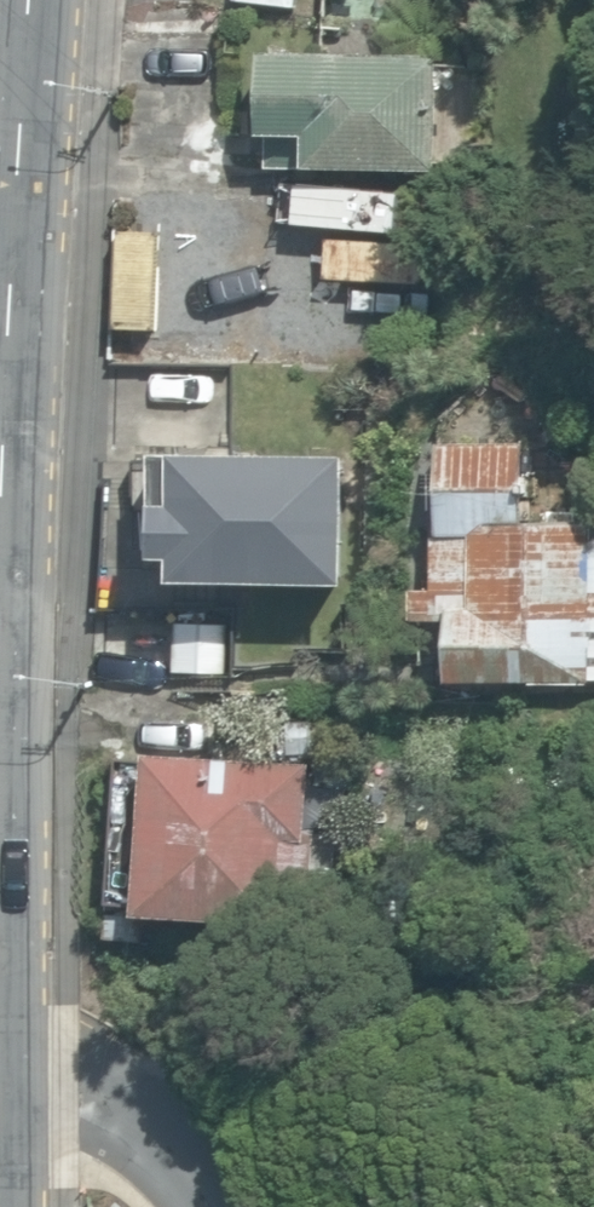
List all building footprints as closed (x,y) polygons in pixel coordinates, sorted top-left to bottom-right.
[(123,38),(224,36),(224,0),(127,0),(123,38)] [(426,24),(448,18),(450,0),(362,0),(360,16),(426,24)] [(435,57),(259,49),(255,135),(308,137),(307,167),(429,173),(435,57)] [(141,341),(386,345),(387,266),(401,266),(401,226),(224,224),(224,193),(143,192),(141,341)] [(447,682),(590,681),(590,677),(593,677),(593,541),(593,521),(523,522),(523,442),(439,443),(440,524),(431,524),(431,586),(415,586),(415,616),(447,616),(447,682)] [(346,451),(176,449),(176,457),(154,457),(152,558),(176,559),(176,582),(345,584),(346,451)] [(141,911),(338,920),(339,910),(341,870),(310,869),(311,830),(314,761),(311,761),(148,754),(141,910),(141,911)]
